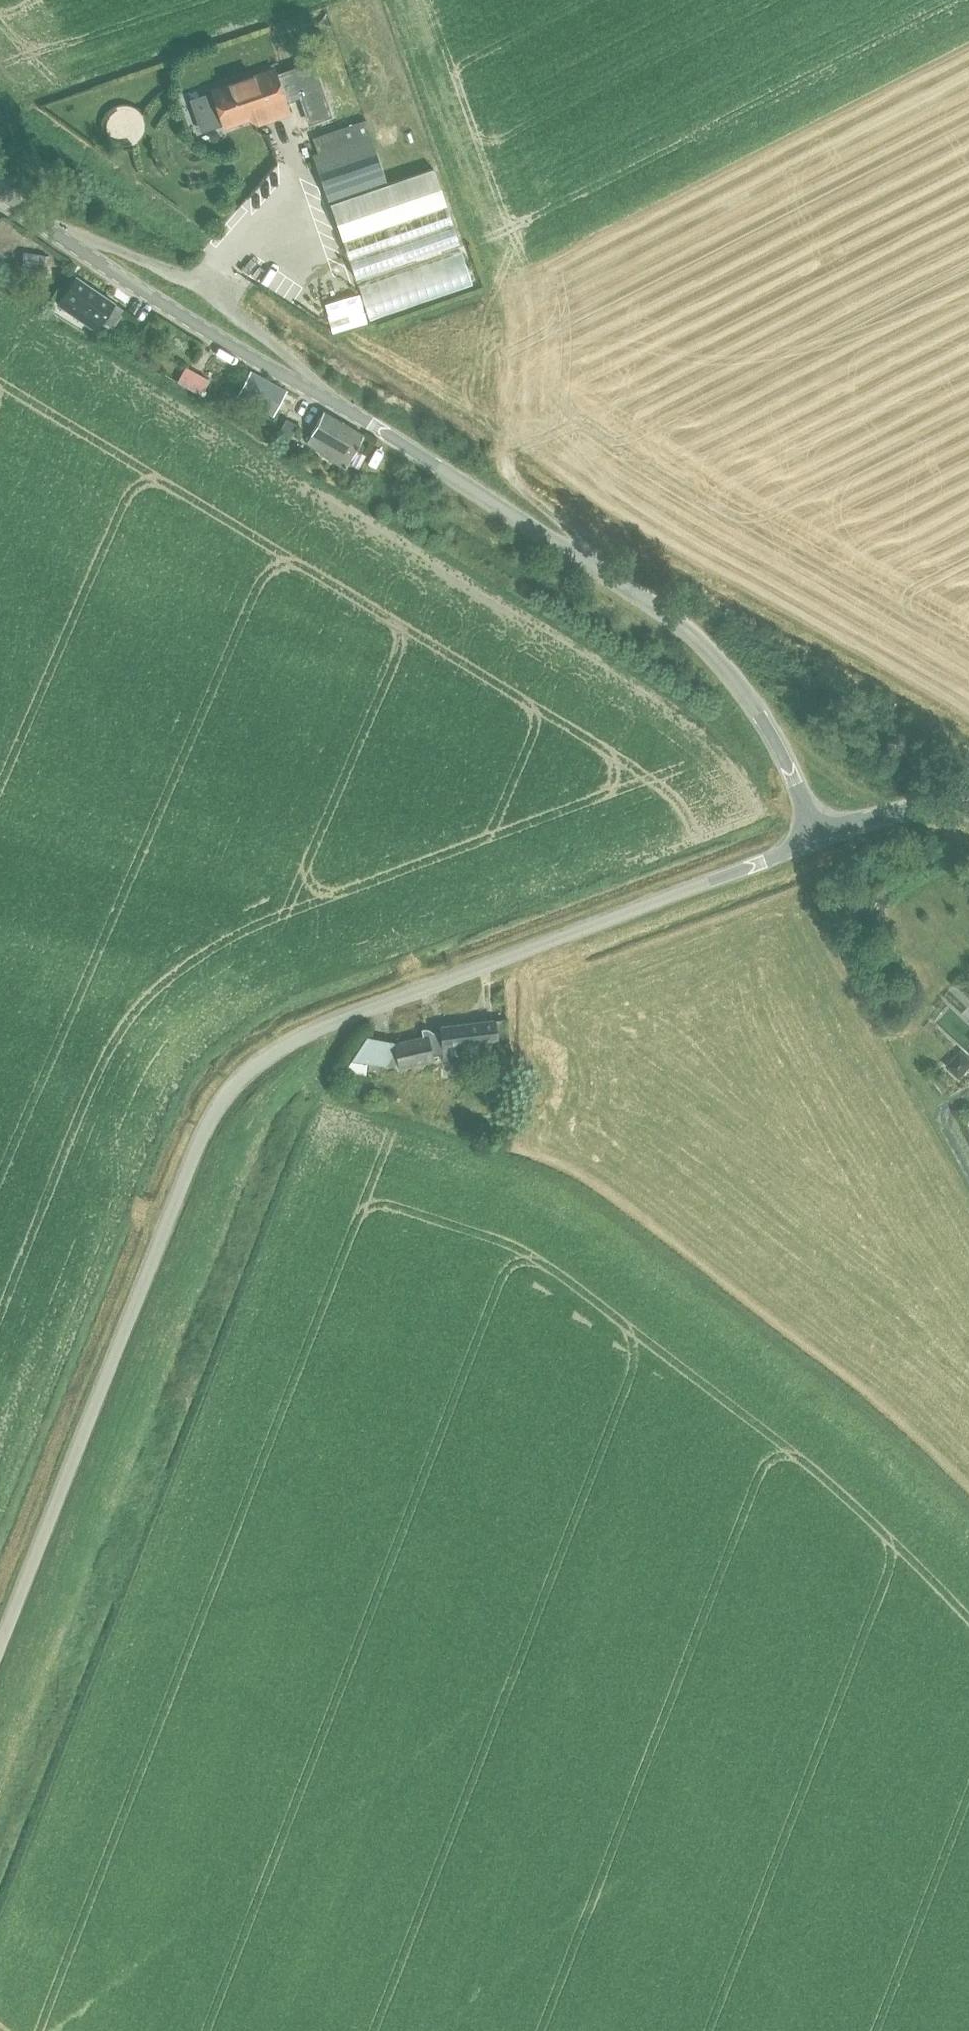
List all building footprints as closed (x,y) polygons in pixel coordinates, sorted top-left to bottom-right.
[(212,93),(191,100),(202,130),(223,123),(224,127),(265,113),(267,120),(289,113),(274,69),(211,91),(212,93)] [(314,135),(320,153),(312,155),(329,202),(355,278),(459,242),(433,168),(387,184),(371,135),(365,118),(314,135)] [(42,269),(44,255),(24,252),(22,266),(42,269)] [(113,302),(73,277),(61,298),(62,298),(57,306),(85,324),(90,316),(110,329),(122,309),(113,302)] [(199,392),(207,378),(185,366),(177,380),(199,392)] [(279,402),(285,390),(250,371),(238,392),(254,401),(259,392),(279,402)] [(322,456),(345,468),(362,436),(321,414),(309,437),(327,447),(322,456)] [(877,896),(873,905),(884,909),(887,900),(877,896)] [(366,1037),(350,1061),(398,1067),(399,1069),(434,1060),(433,1053),(445,1051),(446,1058),(486,1052),(500,1050),(495,1019),(481,1021),(442,1027),(443,1036),(438,1037),(437,1036),(436,1035),(435,1034),(434,1033),(433,1032),(432,1031),(431,1030),(430,1030),(429,1029),(427,1029),(426,1029),(423,1029),(424,1034),(424,1037),(397,1041),(366,1037)] [(968,1065),(968,1054),(962,1047),(948,1061),(960,1073),(968,1065)]
